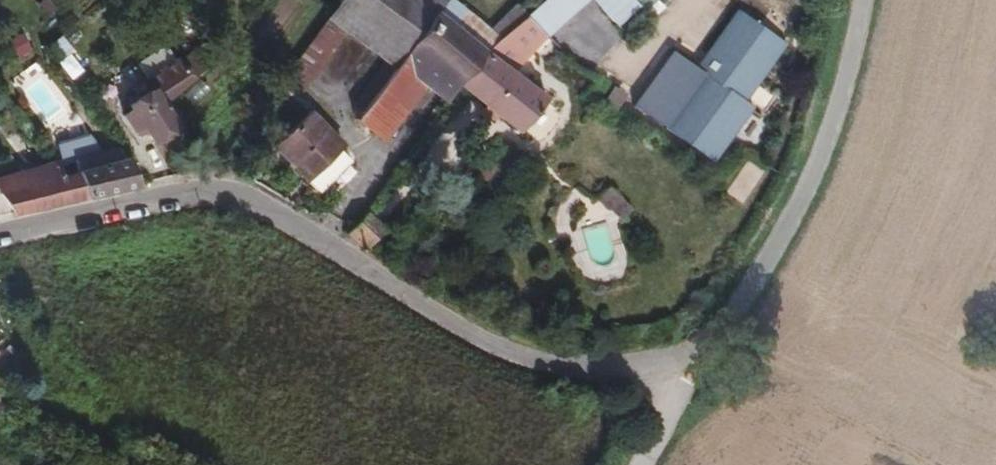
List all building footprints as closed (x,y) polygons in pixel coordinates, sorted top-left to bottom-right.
[(443,0),(340,0),(330,13),(388,54),(397,60),(443,0)] [(504,30),(463,0),(443,0),(397,60),(365,103),(357,112),(379,128),(421,74),(449,95),(462,76),(488,45),(504,30)] [(577,0),(547,0),(562,15),(577,0)] [(502,55),(541,19),(529,6),(504,30),(488,45),(502,55)] [(670,49),(631,106),(715,165),(755,107),(746,102),(784,43),(733,7),(693,65),(670,49)] [(89,72),(61,33),(49,45),(76,82),(89,72)] [(547,93),(502,55),(488,45),(462,76),(520,124),(547,93)] [(70,96),(37,54),(8,76),(42,119),(70,96)] [(365,103),(397,60),(388,54),(356,96),(365,103)] [(185,83),(175,68),(154,83),(155,85),(163,98),(185,83)] [(180,122),(163,98),(155,85),(133,100),(135,104),(127,110),(137,125),(145,120),(156,137),(180,122)] [(312,175),(344,142),(347,139),(316,109),(280,145),(312,175)] [(328,184),(354,158),(354,151),(344,142),(312,175),(321,184),(328,184)] [(130,154),(122,145),(110,148),(112,152),(114,159),(130,154)] [(79,161),(112,152),(110,148),(78,155),(79,161)] [(82,168),(114,159),(112,152),(79,161),(82,168)] [(141,181),(132,155),(130,154),(114,159),(123,185),(141,181)] [(82,168),(63,173),(59,158),(0,171),(0,184),(8,193),(18,209),(90,193),(82,168)] [(123,185),(114,159),(82,168),(90,193),(123,185)] [(608,186),(597,199),(622,219),(633,207),(608,186)] [(371,244),(387,223),(367,208),(351,229),(371,244)]
